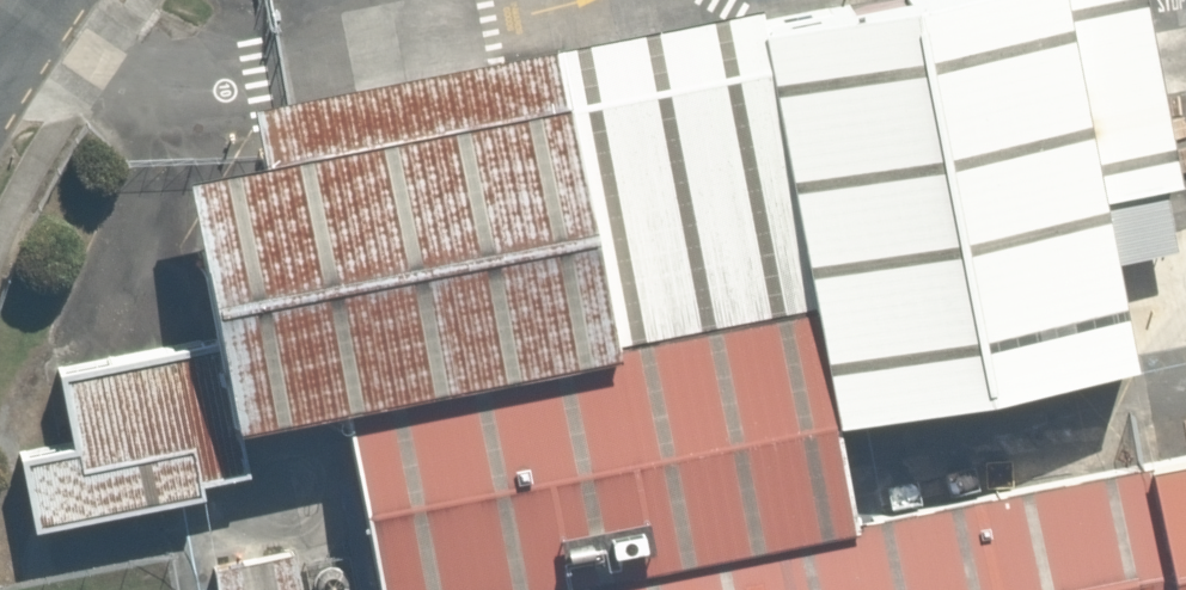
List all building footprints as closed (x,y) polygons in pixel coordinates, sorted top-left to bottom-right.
[(822,311),(843,424),(1136,368),(1115,261),(1181,248),(1170,192),(1185,189),(1185,174),(1152,0),(888,0),(766,23),(822,311)] [(620,349),(822,311),(766,23),(764,13),(561,52),(620,349)] [(242,437),(347,415),(623,362),(620,349),(561,52),(293,105),(258,111),(270,171),(192,186),(224,341),(242,437)] [(380,589),(506,589),(862,520),(843,424),(822,311),(620,349),(623,362),(347,415),(380,589)] [(74,447),(19,458),(34,534),(205,501),(202,487),(250,477),(242,437),(224,341),(60,373),(74,447)] [(862,520),(506,589),(1185,589),(1185,457),(862,520)] [(215,569),(219,589),(305,589),(298,552),(215,569)]
